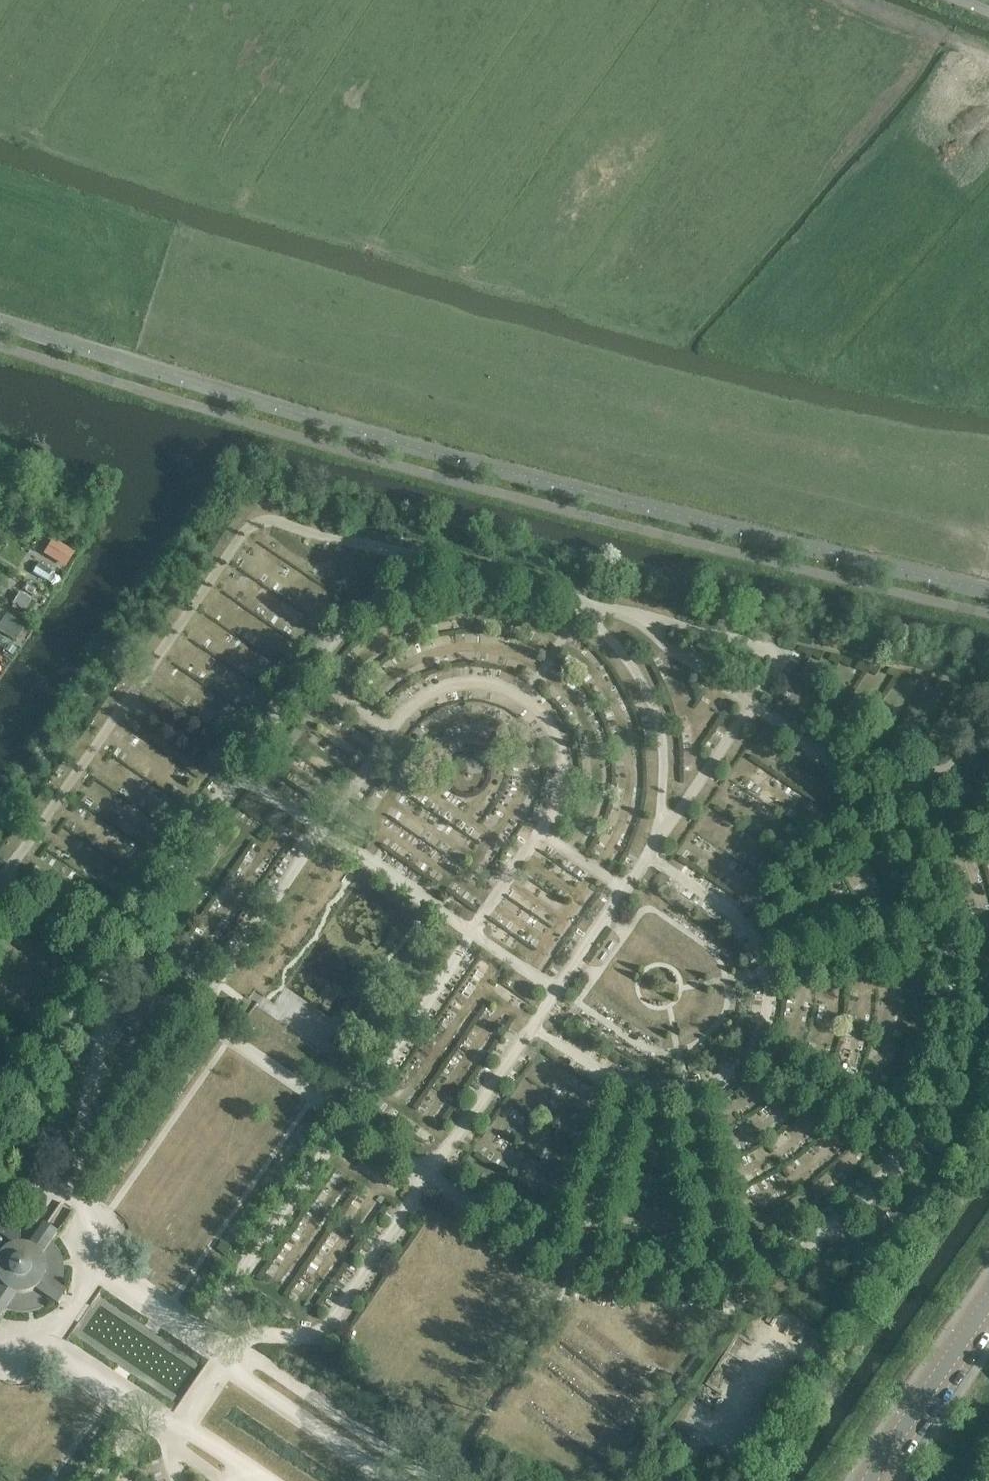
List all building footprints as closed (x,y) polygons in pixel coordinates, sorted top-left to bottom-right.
[(25,621),(6,613),(0,627),(0,629),(18,637),(25,621)] [(5,1310),(8,1311),(12,1312),(25,1313),(30,1313),(39,1310),(48,1304),(53,1301),(58,1304),(66,1293),(59,1289),(62,1284),(64,1274),(64,1269),(63,1262),(58,1250),(51,1242),(57,1234),(45,1226),(38,1235),(24,1231),(20,1231),(20,1219),(15,1220),(2,1223),(0,1224),(0,1317),(5,1310)]
